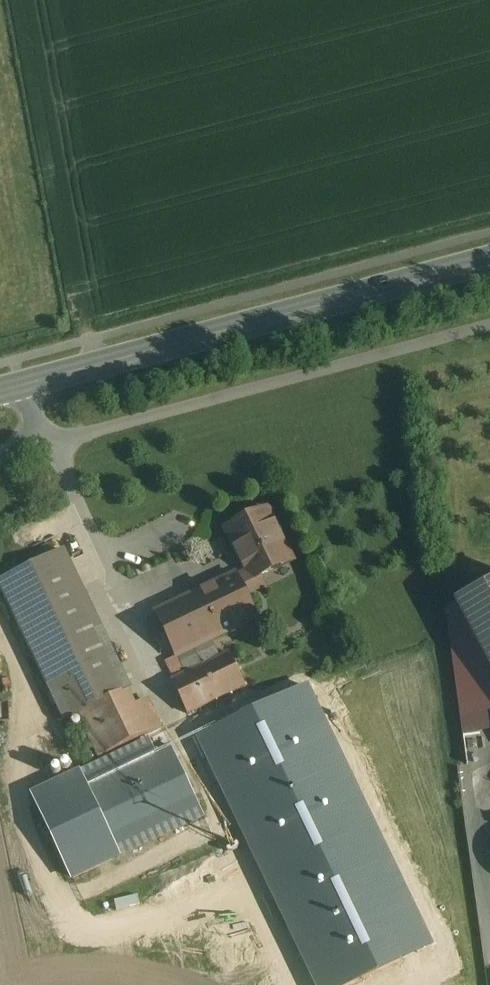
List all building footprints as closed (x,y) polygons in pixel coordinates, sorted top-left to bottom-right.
[(235,576),(244,594),(264,585),(260,576),(293,560),(269,508),(229,527),(249,569),(235,576)] [(0,581),(0,589),(63,723),(75,717),(95,760),(147,736),(133,706),(126,691),(129,690),(64,551),(0,581)] [(255,618),(244,594),(235,576),(157,613),(187,675),(172,682),(186,712),(243,685),(236,670),(228,653),(221,657),(212,639),(255,618)] [(489,668),(489,587),(457,604),(489,668)] [(479,695),(459,698),(470,770),(489,767),(479,695)] [(133,706),(147,736),(162,729),(148,699),(133,706)] [(171,746),(84,788),(108,836),(195,794),(171,746)]
